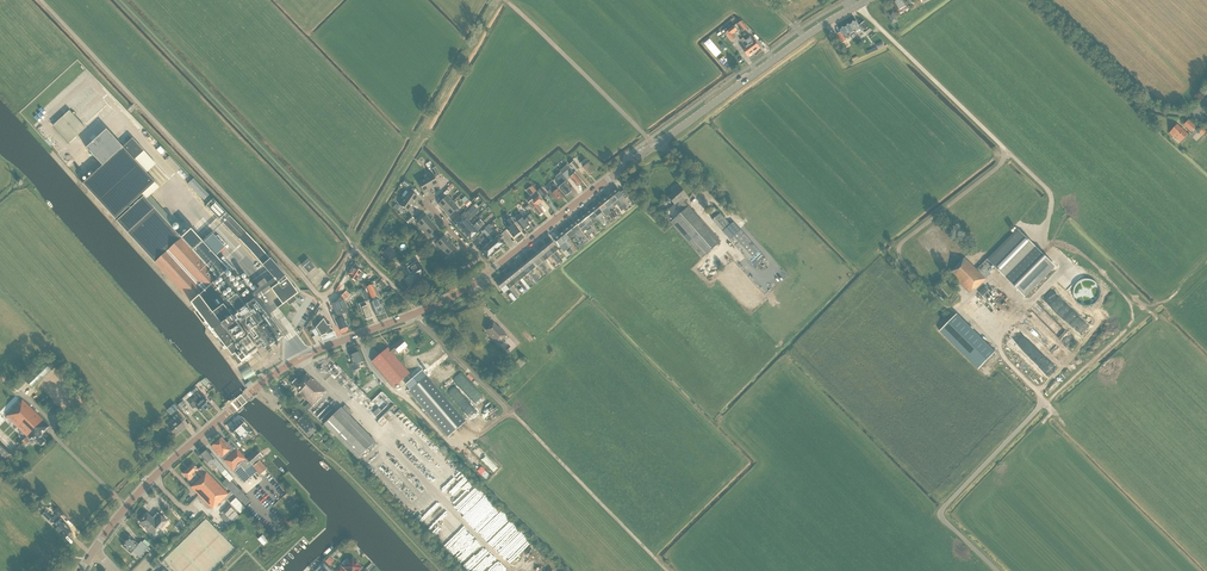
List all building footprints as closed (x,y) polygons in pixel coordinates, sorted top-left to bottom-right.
[(906,2),(905,0),(895,0),(893,1),(897,11),(899,14),(909,9),(907,4),(908,4),(909,5),(915,2),(914,0),(906,0),(907,2),(906,2)] [(850,23),(855,31),(860,29),(861,31),(864,29),(868,26),(864,21),(860,24),(859,25),(856,20),(850,23)] [(747,28),(742,21),(738,24),(743,31),(747,28)] [(839,29),(841,32),(838,34),(843,43),(847,41),(846,39),(851,36),(850,34),(855,31),(850,23),(839,29)] [(737,31),(734,26),(725,32),(732,41),(735,38),(732,34),(737,31)] [(867,35),(872,31),(868,27),(864,30),(867,35)] [(743,38),(754,52),(760,48),(754,41),(752,43),(746,36),(743,38)] [(748,57),(754,52),(746,41),(743,38),(740,40),(746,47),(743,49),(748,57)] [(87,113),(87,99),(79,99),(79,107),(73,107),(73,113),(87,113)] [(62,117),(53,126),(69,143),(79,135),(62,117)] [(1190,132),(1195,128),(1188,121),(1184,126),(1190,132)] [(1173,137),(1174,136),(1181,142),(1187,135),(1177,126),(1169,134),(1173,137)] [(270,346),(283,336),(255,300),(260,296),(258,294),(276,281),(279,283),(271,289),(283,304),(289,300),(291,303),(294,301),(291,298),(298,293),(287,277),(286,278),(256,243),(213,199),(206,206),(239,240),(239,239),(249,250),(274,278),(256,291),(255,290),(254,291),(245,279),(241,283),(245,287),(239,292),(227,279),(233,275),(230,271),(225,275),(224,273),(228,270),(186,224),(181,229),(150,196),(159,187),(134,160),(144,151),(132,138),(123,146),(106,129),(86,147),(103,165),(83,184),(115,219),(117,218),(118,219),(116,221),(192,303),(191,303),(240,367),(254,357),(252,354),(257,350),(253,345),(255,343),(257,346),(261,343),(268,351),(271,349),(270,346)] [(161,155),(166,151),(161,146),(156,150),(161,155)] [(183,180),(187,175),(169,156),(165,160),(183,180)] [(580,163),(590,175),(595,171),(585,159),(580,163)] [(579,168),(573,161),(569,164),(575,171),(579,168)] [(435,167),(430,170),(435,178),(440,175),(435,167)] [(577,186),(581,182),(571,170),(569,172),(567,170),(562,174),(567,180),(570,178),(577,186)] [(425,178),(431,189),(438,185),(432,174),(425,178)] [(559,187),(565,195),(571,191),(568,187),(569,186),(566,183),(568,182),(562,174),(557,179),(562,185),(559,187)] [(425,178),(418,183),(424,193),(431,189),(425,178)] [(204,200),(209,195),(193,179),(188,184),(204,200)] [(558,201),(564,197),(557,189),(558,189),(554,184),(550,187),(551,189),(547,192),(552,197),(553,197),(555,196),(558,201)] [(526,191),(530,197),(537,191),(532,186),(526,191)] [(409,191),(404,198),(414,205),(419,198),(412,193),(414,190),(412,188),(410,192),(409,191)] [(547,194),(541,188),(537,192),(542,198),(547,194)] [(675,204),(678,202),(682,198),(685,195),(679,188),(675,191),(675,192),(669,197),(675,204)] [(620,193),(617,189),(612,193),(617,200),(622,205),(624,203),(622,200),(624,198),(620,193)] [(438,204),(444,210),(453,202),(447,196),(446,197),(445,196),(449,192),(447,190),(441,195),(444,199),(438,204)] [(612,204),(614,207),(617,205),(618,207),(621,205),(621,206),(622,205),(617,200),(612,193),(607,197),(612,204)] [(539,196),(529,204),(539,216),(543,212),(538,206),(543,201),(539,196)] [(614,207),(612,204),(607,197),(602,201),(610,212),(615,218),(617,216),(613,210),(612,209),(614,207)] [(409,211),(414,205),(404,198),(399,205),(409,211)] [(670,222),(702,258),(720,241),(682,198),(678,202),(679,204),(678,205),(683,211),(670,222)] [(610,212),(602,201),(596,206),(602,213),(605,217),(610,212)] [(453,202),(444,210),(450,216),(455,211),(458,214),(460,212),(457,209),(458,208),(453,202)] [(473,206),(466,213),(467,214),(464,216),(462,214),(453,223),(457,227),(472,213),(476,209),(473,206)] [(596,206),(594,208),(590,210),(601,223),(604,221),(603,219),(602,219),(601,218),(603,216),(601,213),(602,213),(596,206)] [(591,221),(593,223),(595,221),(598,225),(601,223),(590,210),(585,214),(591,221)] [(474,215),(472,213),(457,227),(462,232),(471,224),(468,221),(474,215)] [(523,217),(517,222),(518,224),(523,230),(529,225),(528,223),(534,219),(530,214),(524,219),(523,217)] [(580,218),(586,225),(588,228),(593,224),(591,221),(585,214),(580,218)] [(713,220),(722,230),(729,223),(720,214),(713,220)] [(423,230),(431,222),(426,216),(420,221),(417,218),(415,220),(418,223),(417,224),(423,230)] [(507,229),(513,238),(520,232),(514,224),(515,223),(511,217),(504,223),(508,228),(507,229)] [(588,228),(586,225),(580,218),(575,222),(583,232),(588,228)] [(473,226),(471,224),(462,232),(466,237),(482,222),(480,220),(473,226)] [(437,228),(431,222),(423,230),(428,236),(429,235),(432,238),(434,236),(431,233),(437,228)] [(484,224),(482,222),(466,237),(471,241),(479,233),(477,231),(484,224)] [(748,261),(759,251),(733,222),(722,231),(748,261)] [(574,223),(569,227),(580,242),(582,240),(580,237),(577,232),(580,230),(574,223)] [(484,228),(485,229),(488,234),(492,230),(488,225),(484,228)] [(564,231),(569,238),(571,240),(574,238),(578,243),(580,242),(569,227),(564,231)] [(491,241),(488,243),(496,252),(501,248),(490,236),(488,234),(485,229),(482,231),(491,241)] [(1039,250),(1017,229),(977,270),(986,279),(991,274),(987,270),(992,265),(1008,281),(1025,297),(1055,266),(1039,250)] [(564,242),(569,248),(571,246),(567,240),(569,238),(564,231),(559,235),(564,242)] [(204,240),(217,255),(225,247),(212,233),(204,240)] [(493,234),(490,236),(501,248),(506,244),(498,235),(495,237),(493,234)] [(569,248),(564,242),(559,235),(553,240),(559,247),(561,245),(566,250),(569,248)] [(436,244),(441,250),(450,242),(444,236),(438,241),(436,238),(433,240),(436,243),(436,244)] [(476,237),(476,238),(492,256),(496,252),(488,243),(486,245),(478,236),(476,237)] [(492,256),(476,238),(476,237),(471,242),(487,260),(492,256)] [(546,245),(558,260),(561,258),(556,252),(558,250),(552,241),(546,245)] [(456,248),(450,242),(441,250),(447,256),(444,259),(447,262),(453,257),(450,253),(456,248)] [(541,250),(547,259),(550,256),(557,264),(560,262),(558,260),(546,245),(541,250)] [(382,254),(390,263),(397,256),(389,247),(382,254)] [(535,255),(546,269),(549,272),(552,270),(544,261),(547,259),(541,250),(535,255)] [(530,259),(536,267),(540,265),(544,271),(546,269),(535,255),(530,259)] [(986,279),(977,270),(965,258),(950,273),(970,292),(974,289),(975,290),(986,279)] [(308,273),(315,267),(308,259),(302,265),(308,273)] [(524,263),(536,278),(538,276),(536,273),(533,270),(536,267),(530,259),(524,263)] [(407,268),(410,274),(412,273),(415,277),(416,276),(418,279),(421,277),(422,277),(426,274),(418,260),(412,264),(411,262),(406,265),(407,268)] [(367,275),(361,271),(357,269),(359,264),(355,262),(348,274),(352,276),(350,278),(355,281),(357,278),(360,280),(362,277),(365,279),(367,275)] [(1072,262),(1069,264),(1083,279),(1086,276),(1072,262)] [(519,268),(525,276),(528,274),(536,283),(538,281),(536,278),(524,263),(519,268)] [(513,272),(523,284),(526,288),(528,290),(530,288),(522,279),(525,276),(519,268),(513,272)] [(1070,271),(1082,283),(1084,281),(1072,268),(1070,271)] [(1075,285),(1077,286),(1079,284),(1067,271),(1065,274),(1071,280),(1069,282),(1073,287),(1075,285)] [(508,277),(515,285),(518,283),(520,286),(524,290),(526,288),(523,284),(513,272),(508,277)] [(508,277),(504,280),(502,282),(511,293),(516,300),(517,299),(519,297),(512,288),(515,285),(508,277)] [(516,300),(511,293),(502,282),(497,285),(504,294),(505,293),(508,295),(507,296),(513,302),(516,300)] [(371,299),(372,302),(371,302),(376,316),(384,312),(381,305),(372,284),(366,287),(371,299)] [(989,302),(995,296),(985,286),(979,293),(986,300),(987,299),(989,302)] [(1050,286),(1044,296),(1050,299),(1056,290),(1050,286)] [(1094,318),(1097,315),(1071,291),(1067,295),(1072,300),(1069,303),(1093,327),(1097,323),(1095,321),(1096,319),(1094,318)] [(347,311),(346,308),(348,307),(346,303),(341,297),(336,302),(332,304),(336,313),(331,315),(336,326),(337,325),(339,330),(347,327),(342,313),(347,311)] [(364,314),(366,320),(372,317),(367,305),(365,301),(359,304),(360,308),(363,314),(364,314)] [(962,314),(960,311),(953,319),(943,329),(982,366),(998,349),(962,314)] [(316,328),(323,319),(321,317),(313,326),(316,328)] [(315,328),(320,336),(326,334),(327,335),(334,332),(332,327),(331,328),(329,324),(328,324),(324,319),(323,319),(316,328),(315,328)] [(489,335),(497,344),(501,340),(501,341),(507,335),(498,326),(497,327),(493,323),(486,330),(490,334),(489,335)] [(526,330),(522,333),(527,341),(532,338),(526,330)] [(320,336),(323,344),(337,338),(334,332),(327,335),(326,334),(320,336)] [(393,347),(390,350),(388,348),(372,361),(393,387),(410,373),(393,354),(396,351),(399,353),(407,346),(401,339),(393,346),(393,347)] [(358,364),(363,361),(359,352),(350,356),(353,363),(350,365),(352,371),(360,368),(358,364)] [(52,371),(44,362),(25,381),(33,389),(52,371)] [(422,371),(406,384),(410,389),(408,391),(448,437),(466,421),(426,376),(422,371)] [(311,379),(306,374),(299,382),(296,379),(292,383),(300,391),(299,393),(312,406),(322,395),(321,395),(325,391),(313,379),(312,380),(311,379)] [(196,388),(191,392),(206,410),(211,405),(199,391),(196,388)] [(202,413),(206,410),(191,392),(195,397),(191,400),(193,402),(190,405),(193,409),(196,406),(202,413)] [(33,438),(41,446),(46,441),(41,436),(50,426),(23,400),(3,420),(7,424),(11,420),(22,432),(20,434),(24,437),(25,435),(30,440),(33,438)] [(183,401),(178,405),(182,410),(187,406),(183,401)] [(178,409),(174,404),(167,410),(171,415),(178,409)] [(372,414),(377,418),(388,405),(386,404),(380,410),(378,408),(372,414)] [(341,407),(324,424),(357,459),(375,442),(341,407)] [(399,410),(394,415),(389,409),(377,420),(382,426),(387,421),(386,419),(389,417),(392,420),(395,417),(399,421),(404,415),(399,410)] [(65,414),(62,410),(56,416),(60,419),(65,414)] [(295,410),(290,414),(295,419),(295,420),(296,422),(298,422),(299,424),(299,425),(307,433),(314,426),(304,415),(302,417),(295,410)] [(181,430),(182,431),(185,428),(181,423),(185,420),(179,413),(173,418),(176,421),(169,428),(175,435),(181,430)] [(235,425),(248,440),(250,438),(247,435),(251,432),(245,425),(246,423),(244,421),(242,421),(241,420),(235,425)] [(246,441),(248,440),(235,425),(230,430),(240,442),(244,438),(246,441)] [(260,461),(256,464),(253,466),(247,458),(246,459),(239,451),(240,450),(231,440),(227,444),(222,437),(211,446),(240,479),(240,478),(244,483),(257,472),(260,475),(267,469),(260,461)] [(0,444),(0,461),(1,462),(9,453),(0,444)] [(219,478),(226,486),(231,481),(232,481),(231,481),(233,479),(214,457),(212,453),(210,454),(207,450),(201,456),(210,466),(213,463),(211,465),(214,467),(215,466),(223,475),(219,478)] [(257,450),(250,456),(256,464),(260,461),(259,460),(263,457),(257,450)] [(462,455),(486,479),(491,475),(466,450),(462,455)] [(253,466),(256,464),(250,456),(247,458),(253,466)] [(493,472),(498,468),(494,463),(489,468),(493,472)] [(191,487),(207,472),(201,467),(198,469),(193,464),(183,474),(190,481),(197,474),(201,478),(191,487)] [(228,494),(207,472),(191,487),(212,509),(216,505),(217,506),(228,494)] [(231,481),(226,486),(244,506),(250,501),(231,481)] [(229,505),(223,510),(218,515),(229,526),(233,522),(239,516),(237,514),(238,514),(229,505)] [(63,513),(58,507),(54,510),(60,517),(63,513)] [(44,515),(50,521),(52,518),(48,514),(47,512),(44,515)] [(148,514),(140,522),(148,529),(147,530),(154,537),(167,521),(157,513),(152,518),(148,514)] [(428,521),(452,544),(457,539),(433,516),(428,521)] [(67,535),(71,531),(59,517),(53,522),(57,526),(58,525),(67,535)] [(168,556),(183,570),(212,570),(225,558),(227,555),(224,553),(226,551),(227,552),(229,553),(236,547),(228,538),(225,545),(216,541),(220,536),(222,533),(219,530),(224,532),(210,519),(208,518),(207,519),(207,520),(211,523),(208,526),(213,531),(204,527),(205,525),(202,524),(200,527),(198,526),(168,556)] [(495,523),(492,526),(505,540),(509,537),(495,523)] [(267,540),(263,536),(259,539),(264,544),(267,540)] [(139,544),(129,537),(123,546),(131,553),(133,551),(140,557),(148,546),(141,541),(139,544)] [(334,561),(330,556),(325,561),(329,566),(334,561)] [(335,570),(345,570),(346,570),(347,570),(358,570),(361,568),(353,559),(344,567),(343,568),(340,566),(335,570)]
